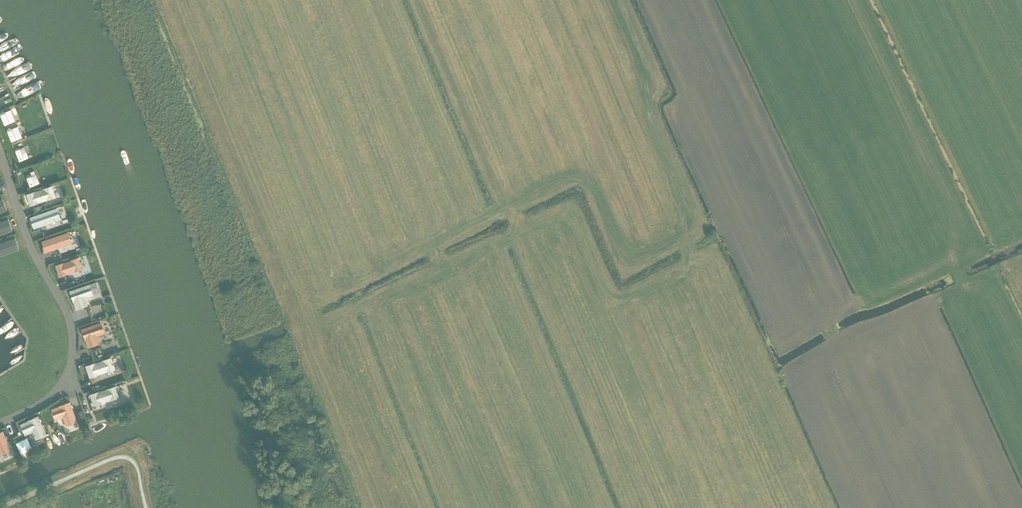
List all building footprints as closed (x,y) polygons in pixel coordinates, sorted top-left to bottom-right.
[(10,109),(0,115),(0,128),(16,119),(10,109)] [(29,145),(24,134),(2,146),(8,156),(29,145)] [(44,162),(22,170),(24,176),(23,176),(25,182),(48,174),(44,162)] [(52,186),(27,194),(31,206),(56,197),(52,186)] [(56,208),(31,217),(35,228),(60,220),(56,208)] [(12,231),(8,219),(0,222),(0,236),(12,231)] [(68,232),(43,241),(45,246),(44,247),(46,253),(72,244),(68,232)] [(0,257),(19,250),(15,238),(0,243),(0,255),(0,257)] [(79,258),(56,266),(60,277),(83,269),(79,258)] [(89,285),(70,291),(76,309),(88,305),(85,298),(93,296),(89,285)] [(101,323),(82,329),(88,347),(100,343),(97,336),(105,334),(101,323)] [(112,358),(86,366),(90,378),(116,369),(112,358)] [(116,386),(90,395),(94,406),(119,398),(116,386)] [(70,402),(52,409),(56,420),(63,418),(66,425),(77,421),(70,402)] [(39,416),(21,424),(26,435),(33,432),(36,439),(47,434),(39,416)] [(0,433),(0,453),(1,455),(12,450),(4,432),(0,433)]
